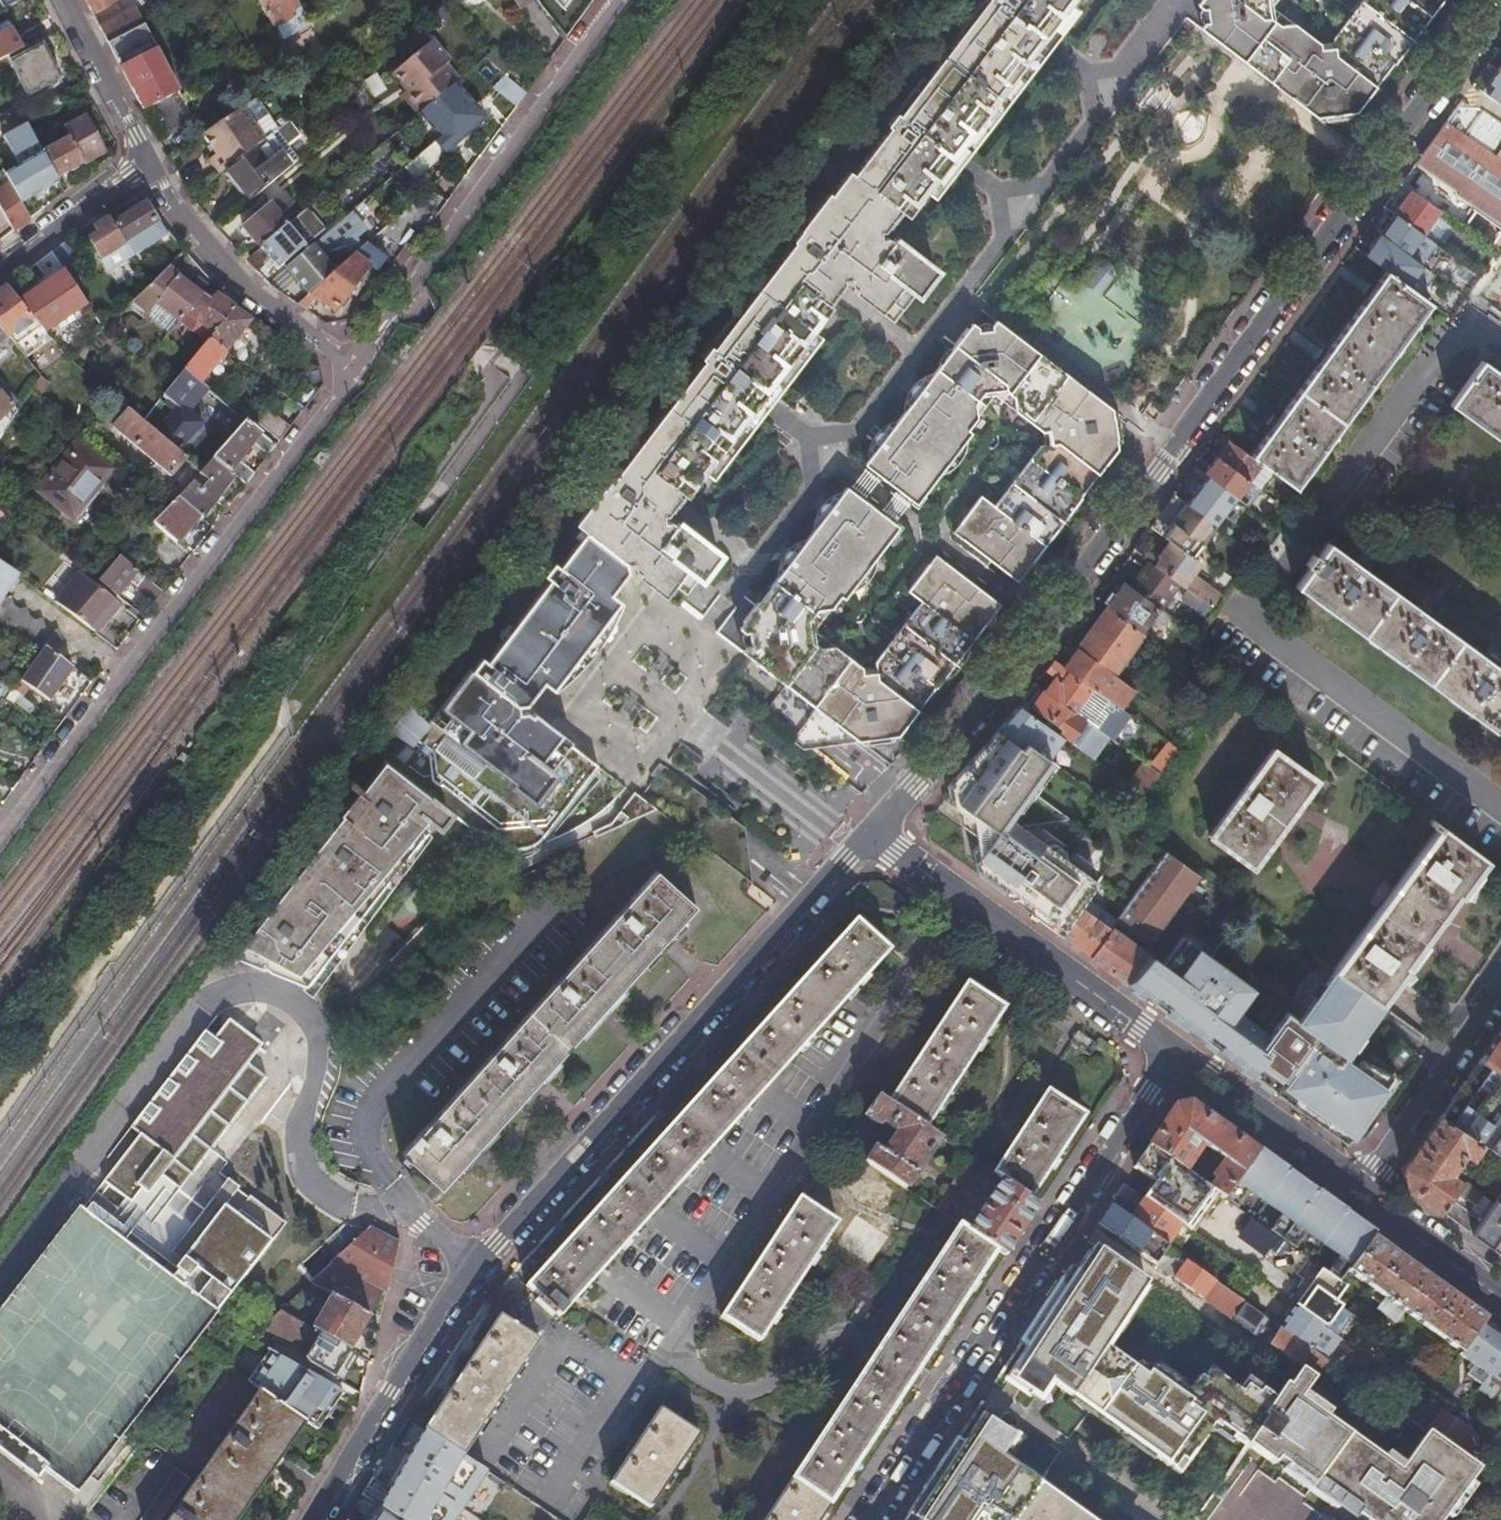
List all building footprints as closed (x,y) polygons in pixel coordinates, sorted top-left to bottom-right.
[(3,10),(19,2),(18,0),(0,0),(0,5),(3,10)] [(91,14),(119,0),(84,0),(91,14)] [(279,41),(309,24),(305,16),(296,0),(257,0),(265,15),(271,27),(279,41)] [(533,0),(515,0),(521,9),(533,0)] [(563,13),(573,0),(549,0),(563,13)] [(956,31),(958,34),(940,57),(994,98),(1006,83),(1068,3),(1071,0),(979,0),(956,31)] [(1243,61),(1278,15),(1270,9),(1271,6),(1270,0),(1202,0),(1197,7),(1201,10),(1202,17),(1203,23),(1199,28),(1243,61)] [(1411,40),(1429,17),(1405,0),(1358,0),(1358,1),(1411,40)] [(1429,17),(1437,6),(1441,0),(1405,0),(1429,17)] [(1340,25),(1391,63),(1392,65),(1411,40),(1358,1),(1340,25)] [(98,26),(107,44),(144,24),(135,7),(98,26)] [(1243,61),(1316,117),(1336,115),(1354,113),(1374,87),(1331,55),(1330,41),(1315,43),(1278,15),(1243,61)] [(22,27),(14,31),(15,33),(23,47),(24,48),(56,32),(48,17),(23,29),(22,27)] [(125,78),(142,110),(179,90),(144,24),(107,44),(125,78)] [(1331,55),(1374,87),(1391,63),(1340,25),(1330,38),(1330,41),(1331,55)] [(15,33),(14,31),(12,27),(0,33),(0,58),(23,47),(15,33)] [(41,45),(10,62),(28,94),(58,78),(41,45)] [(448,88),(451,85),(439,70),(443,67),(425,46),(387,77),(401,95),(395,100),(411,119),(417,114),(448,88)] [(885,129),(848,177),(897,214),(902,217),(920,194),(994,98),(940,57),(923,80),(920,78),(884,125),(885,129)] [(1486,94),(1500,104),(1500,72),(1497,69),(1487,83),(1491,86),(1486,94)] [(373,98),(387,91),(377,72),(363,79),(373,98)] [(526,93),(505,78),(495,91),(518,109),(529,95),(526,93)] [(437,137),(468,111),(448,88),(417,114),(437,137)] [(220,175),(227,169),(253,149),(264,140),(263,138),(276,128),(261,103),(247,113),(244,109),(204,136),(217,157),(211,161),(220,175)] [(479,124),(468,111),(437,137),(432,142),(443,154),(444,155),(479,124)] [(1415,163),(1458,192),(1457,194),(1500,224),(1500,159),(1495,155),(1500,147),(1500,122),(1489,113),(1471,138),(1445,121),(1440,128),(1415,163)] [(56,141),(41,150),(53,172),(61,168),(64,172),(98,152),(79,118),(64,126),(68,134),(56,141)] [(28,217),(40,208),(32,194),(57,180),(53,172),(41,150),(26,122),(2,136),(18,165),(4,173),(28,217)] [(227,169),(251,201),(277,179),(298,161),(287,147),(300,136),(288,122),(264,140),(253,149),(227,169)] [(410,162),(420,174),(443,154),(432,142),(410,162)] [(1399,185),(1409,192),(1438,211),(1452,221),(1496,251),(1487,264),(1489,265),(1500,274),(1500,224),(1457,194),(1458,192),(1415,163),(1399,185)] [(28,217),(4,173),(2,170),(0,171),(0,208),(12,229),(24,220),(28,217)] [(790,244),(755,290),(811,334),(825,315),(841,295),(837,293),(842,287),(841,286),(841,282),(847,281),(847,285),(848,289),(852,293),(850,296),(889,325),(907,301),(906,300),(909,293),(914,297),(933,271),(891,239),(889,241),(885,238),(881,238),(875,239),(874,230),(880,231),(884,226),(887,229),(897,214),(848,177),(845,174),(828,197),(824,194),(787,241),(790,244)] [(427,186),(394,218),(415,236),(421,235),(441,213),(448,204),(427,186)] [(1409,192),(1394,213),(1422,234),(1438,211),(1409,192)] [(260,249),(287,226),(279,217),(294,205),(284,193),(269,205),(242,228),(260,249)] [(146,201),(111,223),(125,245),(130,252),(131,254),(133,253),(147,269),(178,243),(157,219),(146,201)] [(314,204),(307,211),(325,231),(332,224),(314,204)] [(287,226),(260,249),(246,260),(257,273),(271,261),(279,271),(325,231),(307,211),(288,227),(287,226)] [(1438,211),(1422,234),(1436,244),(1452,221),(1438,211)] [(1382,229),(1378,235),(1407,256),(1422,234),(1394,213),(1382,229)] [(310,295),(361,248),(354,241),(364,232),(350,215),(328,234),(309,251),(287,270),(297,281),(310,295)] [(111,223),(107,216),(92,226),(96,234),(88,240),(101,260),(125,245),(111,223)] [(1373,231),(1378,235),(1382,229),(1377,225),(1373,231)] [(1370,247),(1365,253),(1386,269),(1410,287),(1418,293),(1432,274),(1408,256),(1407,256),(1378,235),(1376,237),(1374,236),(1367,246),(1370,247)] [(64,240),(50,251),(63,269),(77,260),(64,240)] [(375,258),(370,265),(378,271),(387,258),(366,243),(361,248),(375,258)] [(125,245),(101,260),(105,268),(130,252),(125,245)] [(375,258),(361,248),(310,295),(318,301),(341,317),(352,301),(346,298),(370,265),(375,258)] [(46,281),(18,300),(28,311),(45,331),(86,302),(63,269),(50,251),(34,263),(46,281)] [(394,267),(408,275),(416,260),(401,252),(394,267)] [(156,301),(180,319),(199,294),(205,286),(199,281),(206,276),(187,254),(170,270),(166,266),(149,282),(129,301),(128,303),(143,316),(146,312),(156,301)] [(1271,426),(1250,454),(1268,467),(1274,472),(1291,484),(1301,470),(1302,471),(1305,473),(1324,446),(1320,443),(1349,404),(1353,407),(1390,357),(1386,354),(1426,299),(1410,287),(1386,269),(1373,286),(1369,283),(1361,294),(1365,297),(1326,350),(1322,347),(1314,359),(1318,361),(1278,416),(1274,413),(1267,423),(1271,426)] [(297,281),(287,270),(274,281),(270,285),(282,294),(297,281)] [(125,296),(129,301),(149,282),(145,277),(125,296)] [(3,331),(3,330),(8,336),(14,343),(25,357),(51,338),(45,331),(28,311),(18,300),(5,284),(0,288),(0,327),(3,331)] [(699,363),(663,411),(719,454),(764,395),(811,334),(755,290),(736,315),(733,313),(696,360),(699,363)] [(199,294),(180,319),(193,329),(200,320),(214,330),(233,307),(230,305),(216,295),(210,303),(199,294)] [(298,306),(307,311),(318,301),(310,295),(298,306)] [(1430,302),(1426,299),(1386,354),(1390,357),(1430,302)] [(156,301),(146,312),(169,330),(180,319),(156,301)] [(233,307),(214,330),(208,338),(224,351),(250,319),(233,307)] [(1110,432),(1106,405),(996,320),(991,327),(983,327),(975,328),(970,325),(937,370),(981,401),(983,399),(994,394),(996,396),(1043,432),(1015,470),(998,492),(989,503),(975,493),(954,520),(956,537),(1002,573),(1013,570),(1014,569),(1019,563),(1024,556),(1028,559),(1037,547),(1044,538),(1046,538),(1073,499),(1076,495),(1075,494),(1078,490),(1107,451),(1111,446),(1110,432)] [(8,336),(3,330),(3,331),(0,327),(0,343),(8,336)] [(224,351),(208,338),(207,339),(183,368),(200,382),(224,351)] [(25,357),(14,343),(3,352),(32,387),(40,375),(37,372),(25,357)] [(1482,360),(1452,400),(1500,436),(1500,374),(1482,360)] [(320,370),(313,365),(285,400),(301,412),(322,386),(320,370)] [(200,382),(183,368),(162,394),(167,398),(163,403),(172,411),(154,431),(176,451),(201,423),(188,410),(207,388),(200,382)] [(981,401),(937,370),(924,386),(923,385),(922,385),(920,385),(919,385),(918,385),(917,385),(916,385),(915,386),(914,387),(913,388),(912,389),(912,392),(912,393),(912,395),(913,396),(913,397),(914,397),(914,398),(900,418),(952,458),(971,433),(969,431),(977,419),(977,408),(981,401)] [(924,386),(937,370),(915,386),(916,385),(917,385),(918,385),(919,385),(920,385),(922,385),(923,385),(924,386)] [(40,375),(32,387),(31,389),(38,395),(48,381),(40,375)] [(912,392),(912,389),(900,418),(914,398),(914,397),(913,397),(913,396),(912,395),(912,393),(912,392)] [(0,393),(0,436),(16,412),(0,393)] [(983,399),(981,401),(977,408),(977,419),(996,396),(994,394),(983,399)] [(1500,443),(1500,436),(1452,400),(1449,405),(1500,443)] [(1322,444),(1326,447),(1354,408),(1353,407),(1351,405),(1322,444)] [(141,420),(128,408),(112,426),(168,475),(184,458),(176,451),(154,431),(141,420)] [(268,410),(258,422),(279,440),(289,427),(268,410)] [(571,526),(581,534),(621,565),(629,562),(631,571),(635,575),(633,578),(672,607),(690,583),(689,582),(692,577),(697,581),(716,556),(672,523),(669,526),(666,523),(664,523),(657,523),(656,517),(663,516),(666,512),(668,513),(675,505),(681,496),(684,499),(699,479),(719,454),(663,411),(611,480),(607,478),(571,526)] [(952,458),(900,418),(887,436),(886,435),(885,435),(884,434),(882,434),(881,434),(880,434),(879,435),(878,435),(877,436),(876,437),(875,438),(875,439),(874,439),(874,440),(874,441),(874,442),(874,443),(874,445),(875,446),(876,447),(877,448),(864,466),(916,506),(952,458)] [(887,436),(900,418),(877,436),(878,435),(879,435),(880,434),(881,434),(882,434),(884,434),(885,435),(886,435),(887,436)] [(234,474),(245,483),(254,472),(239,459),(252,443),(267,455),(276,444),(245,419),(212,456),(234,474)] [(1228,438),(1216,454),(1215,455),(1249,480),(1250,480),(1259,468),(1264,472),(1268,467),(1250,454),(1228,438)] [(77,440),(39,489),(72,515),(111,467),(77,440)] [(874,441),(864,466),(877,448),(876,447),(875,446),(874,445),(874,443),(874,442),(874,441)] [(1237,496),(1249,504),(1261,489),(1250,480),(1249,480),(1215,455),(1204,470),(1208,472),(1238,495),(1237,496)] [(169,495),(173,499),(176,496),(198,515),(201,518),(202,517),(234,474),(212,456),(199,471),(197,473),(205,480),(198,488),(190,481),(183,488),(178,484),(176,487),(168,480),(162,487),(170,494),(169,495)] [(998,492),(1015,470),(1012,467),(995,490),(998,492)] [(1259,468),(1250,480),(1261,489),(1274,472),(1268,467),(1264,472),(1259,468)] [(1302,471),(1291,485),(1295,488),(1306,473),(1305,473),(1302,471)] [(1238,495),(1208,472),(1186,501),(1216,523),(1216,524),(1237,496),(1238,495)] [(899,529),(847,490),(833,508),(832,508),(831,507),(830,507),(829,507),(828,507),(827,507),(826,507),(825,508),(822,510),(821,513),(820,514),(820,515),(821,516),(821,517),(821,518),(822,519),(822,520),(823,520),(824,521),(810,539),(862,578),(899,529)] [(833,508),(847,490),(826,507),(827,507),(828,507),(829,507),(830,507),(831,507),(832,508),(833,508)] [(1186,501),(1174,492),(1161,510),(1151,524),(1170,538),(1194,555),(1216,524),(1216,523),(1186,501)] [(172,501),(171,501),(152,521),(166,532),(176,540),(198,515),(176,496),(173,499),(172,501)] [(820,514),(821,513),(810,539),(824,521),(823,520),(822,520),(822,519),(821,518),(821,517),(821,516),(820,515),(820,514)] [(166,532),(152,521),(126,544),(143,559),(166,532)] [(1170,538),(1151,524),(1150,525),(1171,540),(1161,554),(1154,549),(1146,559),(1148,560),(1155,565),(1177,581),(1210,604),(1218,592),(1190,571),(1199,559),(1194,555),(1170,538)] [(608,589),(615,579),(624,572),(621,565),(581,534),(571,548),(558,565),(548,577),(538,590),(528,604),(512,624),(502,637),(485,659),(477,670),(475,672),(508,696),(516,703),(520,703),(523,703),(541,680),(552,688),(560,678),(583,646),(612,607),(619,598),(609,590),(608,589)] [(787,570),(773,589),(815,620),(819,615),(831,611),(841,598),(845,600),(862,578),(810,539),(797,558),(794,556),(789,556),(788,556),(785,559),(783,562),(783,564),(783,565),(784,566),(784,567),(785,568),(785,569),(786,569),(787,570)] [(810,539),(788,556),(789,556),(794,556),(797,558),(810,539)] [(1441,693),(1466,711),(1468,708),(1495,727),(1500,719),(1500,669),(1497,666),(1499,663),(1489,655),(1487,658),(1432,617),(1434,614),(1424,606),(1421,610),(1367,569),(1369,565),(1359,558),(1356,561),(1328,541),(1316,556),(1312,553),(1305,563),(1309,566),(1298,581),(1313,593),(1310,596),(1336,615),(1338,611),(1378,641),(1375,644),(1402,664),(1404,660),(1444,689),(1441,693)] [(137,586),(153,600),(162,589),(118,553),(97,579),(116,593),(130,575),(139,583),(137,586)] [(542,572),(548,577),(558,565),(551,560),(542,572)] [(744,657),(737,668),(722,687),(746,706),(802,748),(840,743),(855,741),(877,739),(893,738),(898,731),(927,692),(930,688),(932,690),(935,685),(964,646),(970,637),(973,639),(978,632),(982,627),(975,622),(985,608),(985,596),(938,560),(922,563),(901,591),(916,602),(907,614),(890,636),(863,671),(814,633),(815,622),(815,620),(773,589),(741,632),(747,637),(748,644),(749,651),(744,657)] [(1155,565),(1148,560),(1130,585),(1159,606),(1177,581),(1155,565)] [(16,574),(0,562),(0,596),(16,574)] [(783,562),(773,589),(787,570),(786,569),(785,569),(785,568),(784,567),(784,566),(783,565),(783,564),(783,562)] [(54,601),(94,630),(98,625),(104,618),(109,622),(122,605),(78,571),(54,601)] [(1166,619),(1170,614),(1159,606),(1130,585),(1123,580),(1106,604),(1141,630),(1152,615),(1160,621),(1163,617),(1166,619)] [(1313,593),(1298,581),(1295,585),(1310,596),(1313,593)] [(46,646),(61,642),(56,628),(45,632),(40,618),(30,621),(25,606),(14,610),(9,596),(0,599),(0,621),(26,639),(41,650),(45,645),(46,646)] [(1114,673),(1144,632),(1141,630),(1106,604),(1076,645),(1114,673)] [(819,615),(815,620),(815,622),(814,633),(831,611),(819,615)] [(886,633),(890,636),(907,614),(904,611),(886,633)] [(1336,615),(1375,644),(1378,641),(1338,611),(1336,615)] [(19,682),(47,702),(71,667),(46,646),(45,645),(41,650),(28,669),(19,682)] [(1076,645),(1062,665),(1061,666),(1066,669),(1095,690),(1096,689),(1107,696),(1120,706),(1133,687),(1114,673),(1076,645)] [(401,722),(517,811),(545,833),(597,765),(568,742),(569,740),(570,740),(549,724),(533,711),(532,712),(531,714),(530,715),(526,712),(515,712),(516,703),(508,696),(475,672),(452,654),(401,722)] [(471,666),(477,670),(485,659),(480,655),(471,666)] [(1062,665),(1052,658),(1044,669),(1052,675),(1041,690),(1042,690),(1072,712),(1073,711),(1084,697),(1088,700),(1095,690),(1066,669),(1061,666),(1062,665)] [(1402,664),(1441,693),(1444,689),(1404,660),(1402,664)] [(1084,719),(1094,726),(1105,711),(1099,707),(1107,696),(1096,689),(1095,690),(1088,700),(1084,697),(1073,711),(1084,719)] [(1042,690),(1031,706),(1060,727),(1056,732),(1063,736),(1069,741),(1073,736),(1084,719),(1073,711),(1072,712),(1042,690)] [(1120,706),(1107,696),(1099,707),(1105,711),(1094,726),(1110,738),(1128,712),(1120,706)] [(1024,739),(1048,757),(1063,736),(1056,732),(1018,704),(1007,716),(996,729),(1020,746),(1024,739)] [(1468,708),(1466,711),(1492,731),(1495,727),(1468,708)] [(517,811),(401,722),(385,743),(376,736),(364,753),(372,760),(422,802),(443,819),(451,825),(454,825),(464,828),(473,832),(476,833),(484,838),(492,843),(495,845),(501,848),(507,850),(513,851),(519,850),(525,849),(531,846),(536,843),(541,838),(544,833),(545,833),(517,811)] [(1037,916),(1060,934),(1080,905),(1081,905),(1087,897),(1098,880),(1066,858),(1048,844),(1020,824),(1014,821),(1016,819),(1009,815),(1013,810),(1032,784),(1050,758),(1048,757),(1024,739),(1020,746),(996,729),(983,743),(966,762),(946,785),(948,796),(948,802),(956,810),(958,817),(981,834),(988,839),(987,841),(989,842),(975,844),(972,849),(977,873),(995,887),(1037,916)] [(1149,765),(1159,772),(1178,747),(1168,740),(1149,765)] [(681,741),(668,759),(692,777),(705,759),(681,741)] [(1208,835),(1250,865),(1314,778),(1272,747),(1208,835)] [(364,753),(353,768),(345,763),(342,767),(350,772),(332,797),(334,798),(219,956),(250,967),(251,965),(256,969),(293,982),(411,826),(406,822),(412,814),(421,803),(422,802),(372,760),(364,753)] [(1052,767),(1050,758),(1032,784),(1041,784),(1052,767)] [(1126,782),(1143,793),(1159,772),(1149,765),(1142,760),(1126,782)] [(1035,791),(1032,784),(1013,810),(1022,809),(1035,791)] [(659,808),(658,807),(641,794),(636,790),(634,793),(655,809),(659,808)] [(596,833),(655,809),(634,793),(610,822),(593,828),(596,833)] [(1333,969),(1379,1001),(1386,990),(1392,982),(1397,975),(1401,970),(1405,964),(1403,962),(1431,925),(1455,892),(1457,894),(1462,888),(1466,882),(1485,856),(1432,817),(1429,821),(1437,827),(1393,887),(1392,886),(1385,895),(1377,907),(1378,907),(1333,969)] [(981,834),(975,844),(989,842),(987,841),(988,839),(981,834)] [(1048,844),(1066,858),(1065,849),(1056,842),(1048,844)] [(1147,941),(1197,873),(1164,849),(1128,899),(1115,918),(1147,941)] [(696,906),(656,870),(594,939),(402,1152),(404,1154),(401,1158),(408,1164),(411,1160),(437,1183),(442,1188),(467,1161),(474,1153),(482,1144),(530,1091),(536,1084),(545,1074),(595,1018),(602,1011),(611,1001),(656,951),(661,945),(696,906)] [(1478,887),(1466,882),(1462,888),(1457,894),(1465,897),(1474,900),(1478,887)] [(1070,942),(1089,955),(1110,926),(1109,926),(1115,918),(1087,897),(1081,905),(1080,905),(1060,934),(1070,942)] [(1145,952),(1147,941),(1115,918),(1109,926),(1110,926),(1143,950),(1145,952)] [(526,1320),(521,1325),(535,1334),(538,1331),(554,1312),(559,1316),(708,1150),(890,951),(855,919),(832,945),(828,941),(822,947),(817,952),(821,956),(774,1009),(770,1005),(765,1011),(760,1017),(763,1021),(718,1071),(714,1067),(709,1073),(704,1079),(708,1082),(662,1132),(658,1129),(653,1135),(647,1142),(651,1145),(605,1196),(602,1192),(597,1198),(591,1204),(594,1207),(559,1248),(555,1244),(550,1250),(545,1256),(548,1259),(525,1285),(543,1301),(539,1305),(534,1300),(520,1315),(526,1320)] [(1106,968),(1124,981),(1145,953),(1145,952),(1143,950),(1110,926),(1089,955),(1106,968)] [(1145,953),(1124,981),(1190,1029),(1276,1091),(1317,1032),(1297,1018),(1279,1006),(1263,1029),(1235,1009),(1251,986),(1180,935),(1160,963),(1145,953)] [(1401,970),(1397,975),(1405,985),(1416,978),(1411,971),(1405,964),(1401,970)] [(1317,1032),(1276,1091),(1291,1102),(1321,1123),(1343,1140),(1346,1136),(1347,1136),(1348,1136),(1349,1136),(1350,1136),(1351,1136),(1352,1135),(1353,1135),(1353,1134),(1353,1133),(1387,1086),(1384,1083),(1390,1073),(1380,1067),(1372,1063),(1359,1058),(1356,1063),(1342,1053),(1379,1001),(1333,969),(1323,982),(1320,979),(1302,1003),(1306,1006),(1297,1018),(1317,1032)] [(887,1101),(925,1127),(1003,1006),(964,980),(945,1010),(940,1008),(932,1020),(936,1023),(914,1059),(909,1056),(901,1069),(906,1072),(887,1101)] [(186,1176),(258,1078),(238,1064),(249,1050),(254,1053),(255,1052),(214,1022),(203,1038),(193,1031),(122,1128),(131,1135),(82,1201),(105,1218),(120,1199),(140,1213),(137,1217),(147,1224),(183,1174),(186,1176)] [(1497,1034),(1484,1053),(1481,1057),(1484,1059),(1500,1070),(1500,1028),(1497,1034)] [(1446,1106),(1441,1115),(1444,1117),(1484,1059),(1481,1057),(1459,1088),(1446,1106)] [(1484,1059),(1444,1117),(1482,1142),(1500,1154),(1500,1155),(1500,1070),(1484,1059)] [(999,1177),(1029,1197),(1085,1113),(1046,1088),(1019,1129),(1015,1126),(1006,1139),(1010,1141),(991,1171),(999,1177)] [(904,1187),(939,1137),(925,1127),(887,1101),(876,1094),(863,1113),(877,1122),(884,1121),(896,1129),(883,1148),(873,1142),(862,1159),(904,1187)] [(1224,1199),(1258,1152),(1239,1138),(1189,1103),(1181,1104),(1174,1106),(1148,1145),(1188,1174),(1207,1148),(1231,1165),(1212,1190),(1215,1193),(1218,1195),(1224,1199)] [(1444,1117),(1441,1115),(1405,1167),(1408,1186),(1410,1188),(1426,1199),(1440,1209),(1452,1191),(1461,1179),(1451,1172),(1455,1166),(1464,1172),(1470,1164),(1461,1158),(1464,1153),(1472,1158),(1482,1142),(1444,1117)] [(1188,1174),(1148,1145),(1134,1167),(1153,1181),(1148,1189),(1142,1197),(1183,1225),(1186,1228),(1189,1230),(1215,1193),(1212,1190),(1188,1174)] [(1258,1152),(1224,1199),(1237,1208),(1250,1190),(1282,1213),(1269,1231),(1279,1238),(1294,1249),(1307,1231),(1340,1254),(1327,1272),(1340,1281),(1348,1269),(1372,1235),(1360,1226),(1332,1205),(1307,1187),(1274,1164),(1258,1152)] [(1500,1154),(1492,1165),(1497,1168),(1498,1177),(1488,1192),(1496,1198),(1500,1190),(1500,1155),(1500,1154)] [(221,1177),(207,1197),(218,1204),(229,1188),(231,1185),(221,1177)] [(1004,1255),(1038,1203),(1029,1197),(999,1177),(965,1228),(997,1250),(1004,1255)] [(1457,1221),(1472,1232),(1493,1202),(1465,1182),(1457,1194),(1452,1191),(1440,1209),(1457,1221)] [(207,1316),(278,1220),(243,1194),(241,1197),(229,1188),(218,1204),(207,1197),(182,1231),(191,1239),(171,1267),(174,1269),(167,1278),(104,1231),(73,1208),(0,1306),(0,1438),(43,1470),(71,1491),(75,1494),(207,1316)] [(1472,1232),(1491,1246),(1500,1254),(1500,1190),(1496,1198),(1493,1202),(1472,1232)] [(1192,1232),(1218,1195),(1215,1193),(1189,1230),(1192,1232)] [(740,1285),(720,1315),(759,1341),(836,1221),(797,1196),(779,1224),(774,1222),(766,1235),(770,1238),(747,1272),(743,1269),(735,1282),(740,1285)] [(1132,1211),(1128,1218),(1168,1245),(1183,1225),(1142,1197),(1132,1211)] [(1101,1217),(1097,1224),(1259,1337),(1263,1332),(1258,1330),(1265,1320),(1243,1306),(1246,1302),(1224,1287),(1167,1246),(1168,1245),(1128,1218),(1110,1205),(1101,1217)] [(110,1222),(104,1231),(167,1278),(174,1269),(171,1267),(110,1222)] [(997,1250),(965,1228),(958,1224),(941,1250),(936,1248),(928,1261),(932,1263),(903,1308),(899,1306),(890,1320),(894,1322),(877,1349),(859,1376),(855,1373),(846,1387),(850,1389),(820,1434),(816,1432),(808,1445),(812,1447),(791,1479),(829,1504),(915,1374),(997,1250)] [(387,1283),(398,1243),(371,1227),(310,1283),(330,1295),(311,1328),(318,1332),(350,1350),(365,1323),(382,1293),(385,1294),(387,1283)] [(1461,1352),(1479,1325),(1486,1316),(1460,1298),(1405,1258),(1372,1235),(1348,1269),(1384,1296),(1378,1303),(1380,1304),(1376,1309),(1396,1323),(1405,1311),(1461,1352)] [(1140,1277),(1093,1244),(1076,1270),(1070,1266),(1063,1277),(1062,1278),(1053,1292),(1021,1341),(1027,1345),(1006,1377),(1023,1388),(1039,1398),(1050,1380),(1090,1408),(1122,1431),(1157,1455),(1173,1467),(1180,1456),(1185,1460),(1214,1419),(1247,1443),(1251,1437),(1265,1416),(1262,1415),(1274,1397),(1261,1388),(1257,1393),(1246,1384),(1241,1391),(1214,1372),(1207,1381),(1199,1376),(1188,1392),(1152,1366),(1145,1375),(1107,1348),(1106,1343),(1129,1308),(1146,1282),(1140,1277)] [(1228,1281),(1239,1265),(1222,1253),(1211,1268),(1228,1281)] [(1295,1305),(1321,1323),(1336,1301),(1348,1287),(1340,1281),(1327,1272),(1320,1267),(1294,1304),(1295,1305)] [(280,1311),(304,1325),(307,1320),(302,1317),(305,1311),(289,1302),(280,1311)] [(1281,1326),(1280,1327),(1312,1349),(1327,1327),(1321,1323),(1295,1305),(1280,1326),(1281,1326)] [(275,1333),(308,1351),(318,1332),(311,1328),(304,1325),(280,1311),(261,1328),(250,1339),(265,1347),(275,1333)] [(424,1431),(430,1435),(463,1457),(538,1341),(499,1316),(480,1346),(475,1343),(471,1348),(466,1355),(471,1359),(460,1376),(455,1373),(451,1378),(447,1385),(452,1388),(424,1431)] [(1488,1374),(1500,1356),(1500,1332),(1500,1331),(1497,1338),(1479,1325),(1461,1352),(1459,1354),(1488,1374)] [(1268,1344),(1301,1366),(1315,1376),(1327,1359),(1312,1349),(1280,1327),(1268,1344)] [(1381,1333),(1388,1338),(1391,1333),(1384,1328),(1381,1333)] [(348,1385),(363,1358),(350,1350),(318,1332),(308,1351),(335,1367),(331,1375),(348,1385)] [(273,1354),(252,1385),(259,1390),(305,1421),(312,1425),(332,1394),(333,1392),(335,1389),(273,1354)] [(1488,1374),(1478,1388),(1492,1398),(1500,1385),(1500,1356),(1488,1374)] [(1444,1512),(1439,1508),(1463,1475),(1468,1479),(1478,1466),(1456,1450),(1455,1449),(1426,1429),(1402,1462),(1388,1452),(1384,1457),(1326,1414),(1330,1408),(1305,1390),(1315,1376),(1301,1366),(1288,1385),(1284,1382),(1274,1397),(1262,1415),(1265,1416),(1251,1437),(1375,1518),(1373,1519),(1438,1519),(1444,1512)] [(259,1390),(172,1519),(238,1519),(269,1473),(273,1469),(276,1463),(305,1421),(259,1390)] [(1437,1414),(1426,1429),(1455,1449),(1470,1428),(1457,1419),(1438,1406),(1434,1412),(1437,1414)] [(632,1450),(612,1481),(650,1506),(699,1432),(661,1407),(641,1438),(636,1435),(628,1448),(632,1450)] [(908,1514),(917,1519),(973,1519),(972,1516),(975,1511),(984,1517),(985,1519),(1013,1519),(1035,1488),(1039,1482),(1001,1456),(1014,1436),(998,1425),(982,1415),(962,1445),(956,1441),(912,1507),(911,1509),(909,1512),(908,1514)] [(394,1440),(390,1447),(412,1462),(430,1435),(424,1431),(407,1420),(394,1440)] [(0,1438),(0,1519),(49,1519),(71,1491),(43,1470),(0,1438)] [(387,1452),(373,1475),(404,1494),(410,1497),(425,1507),(441,1481),(412,1462),(390,1447),(387,1452)] [(370,1479),(360,1495),(372,1503),(378,1507),(391,1515),(404,1494),(373,1475),(370,1479)] [(791,1479),(780,1496),(776,1494),(768,1506),(771,1509),(764,1519),(819,1519),(829,1504),(791,1479)] [(1039,1482),(1035,1488),(1081,1519),(1085,1514),(1039,1482)] [(1085,1514),(1081,1519),(1035,1488),(1013,1519),(1093,1519),(1085,1514)] [(360,1519),(369,1519),(378,1507),(372,1503),(360,1519)] [(391,1515),(378,1507),(369,1519),(398,1519),(391,1515)]
